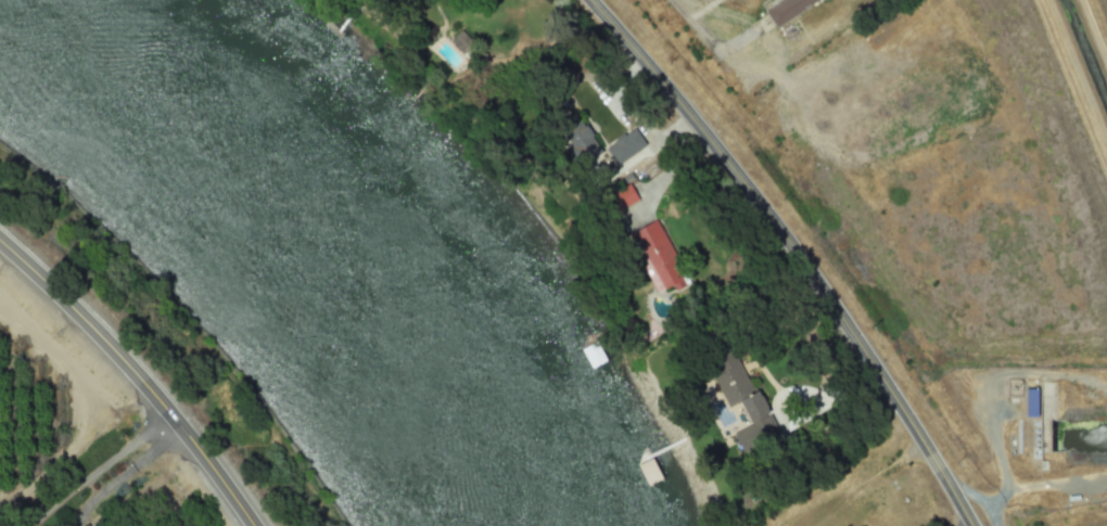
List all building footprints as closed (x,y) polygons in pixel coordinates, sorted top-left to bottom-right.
[(764,10),(774,27),(819,0),(779,0),(764,10)] [(461,53),(472,43),(460,29),(448,40),(461,53)] [(557,138),(576,167),(601,151),(582,120),(557,138)] [(615,165),(645,144),(633,127),(603,147),(615,165)] [(619,208),(637,200),(629,183),(611,193),(619,208)] [(750,424),(730,433),(739,453),(776,438),(739,351),(710,364),(727,407),(739,401),(750,424)] [(1035,388),(1023,388),(1025,416),(1036,416),(1035,388)]
